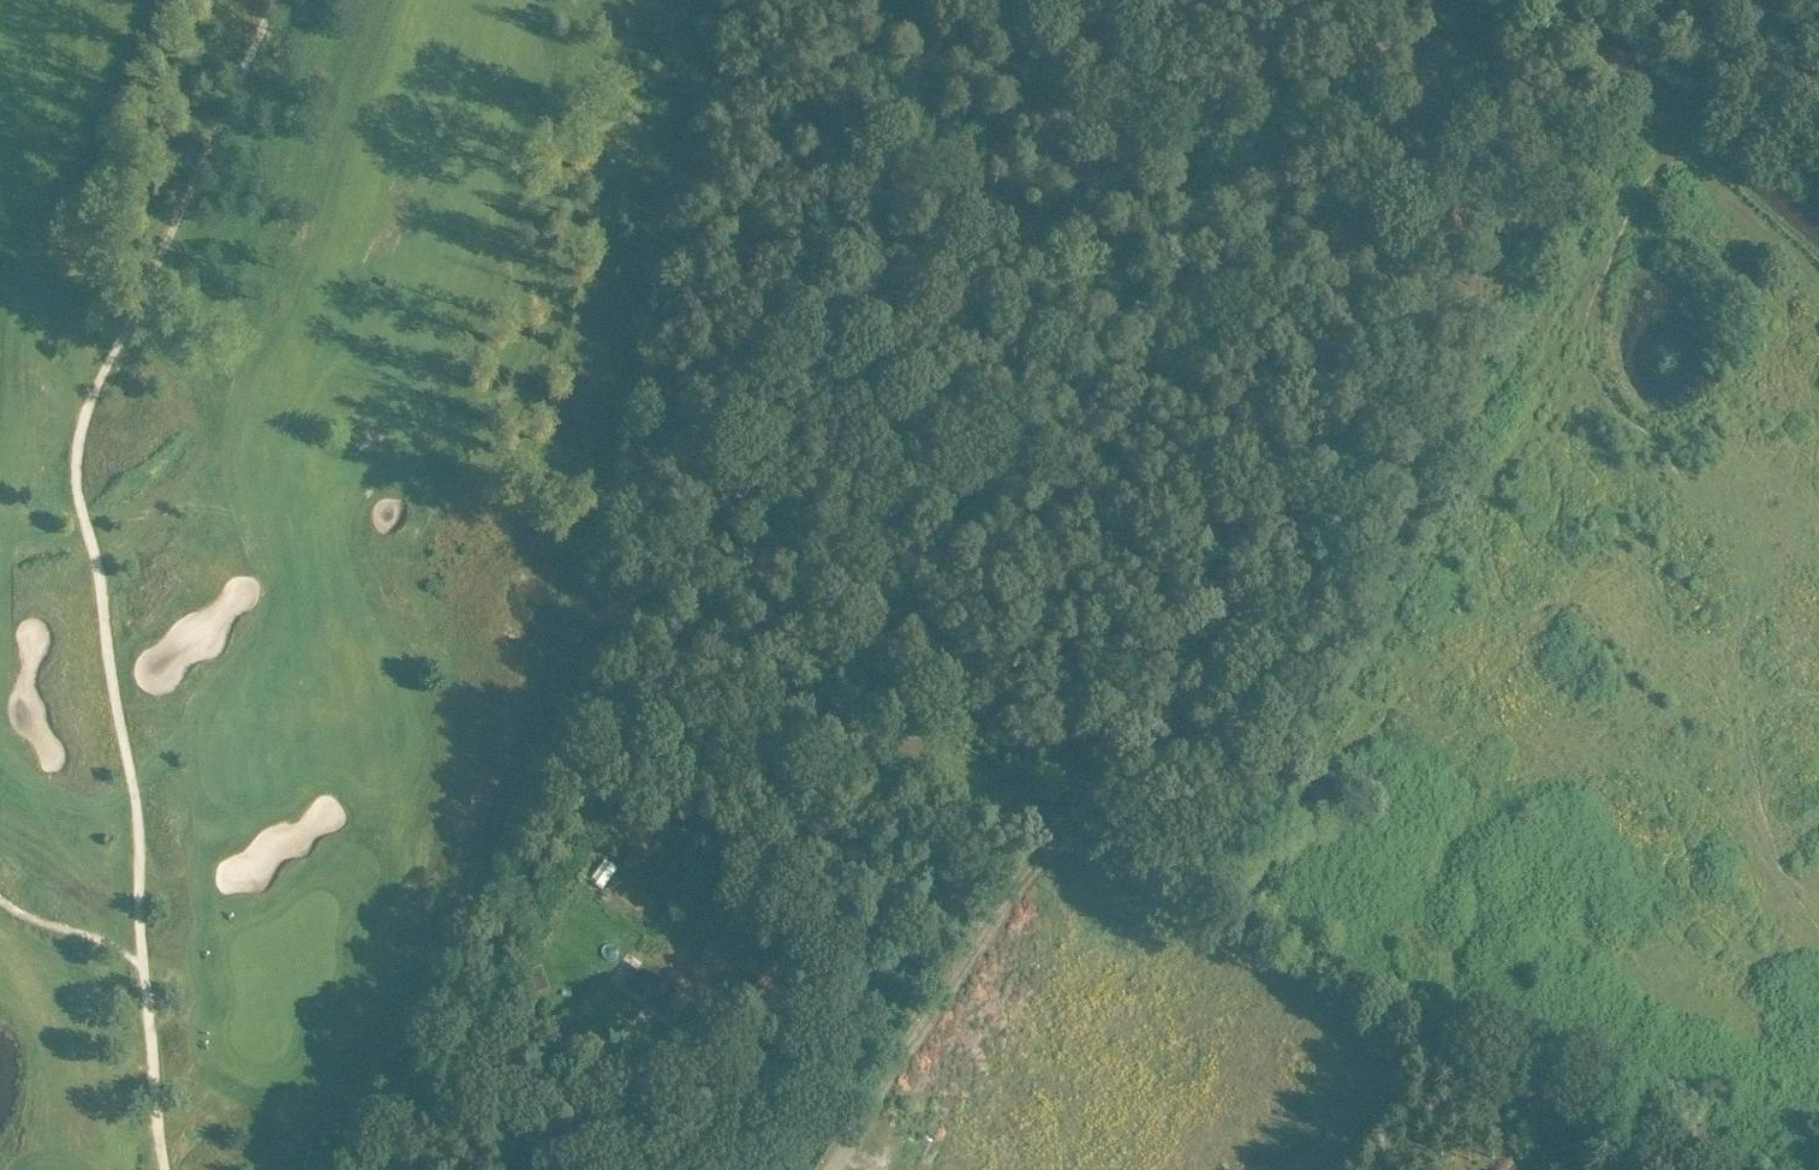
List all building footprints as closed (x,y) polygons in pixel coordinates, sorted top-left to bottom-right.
[(625,865),(637,875),(650,857),(638,848),(625,865)] [(675,992),(649,973),(634,994),(660,1013),(675,992)] [(617,1038),(607,1052),(622,1063),(632,1049),(617,1038)] [(555,1069),(547,1081),(557,1088),(565,1076),(555,1069)]
